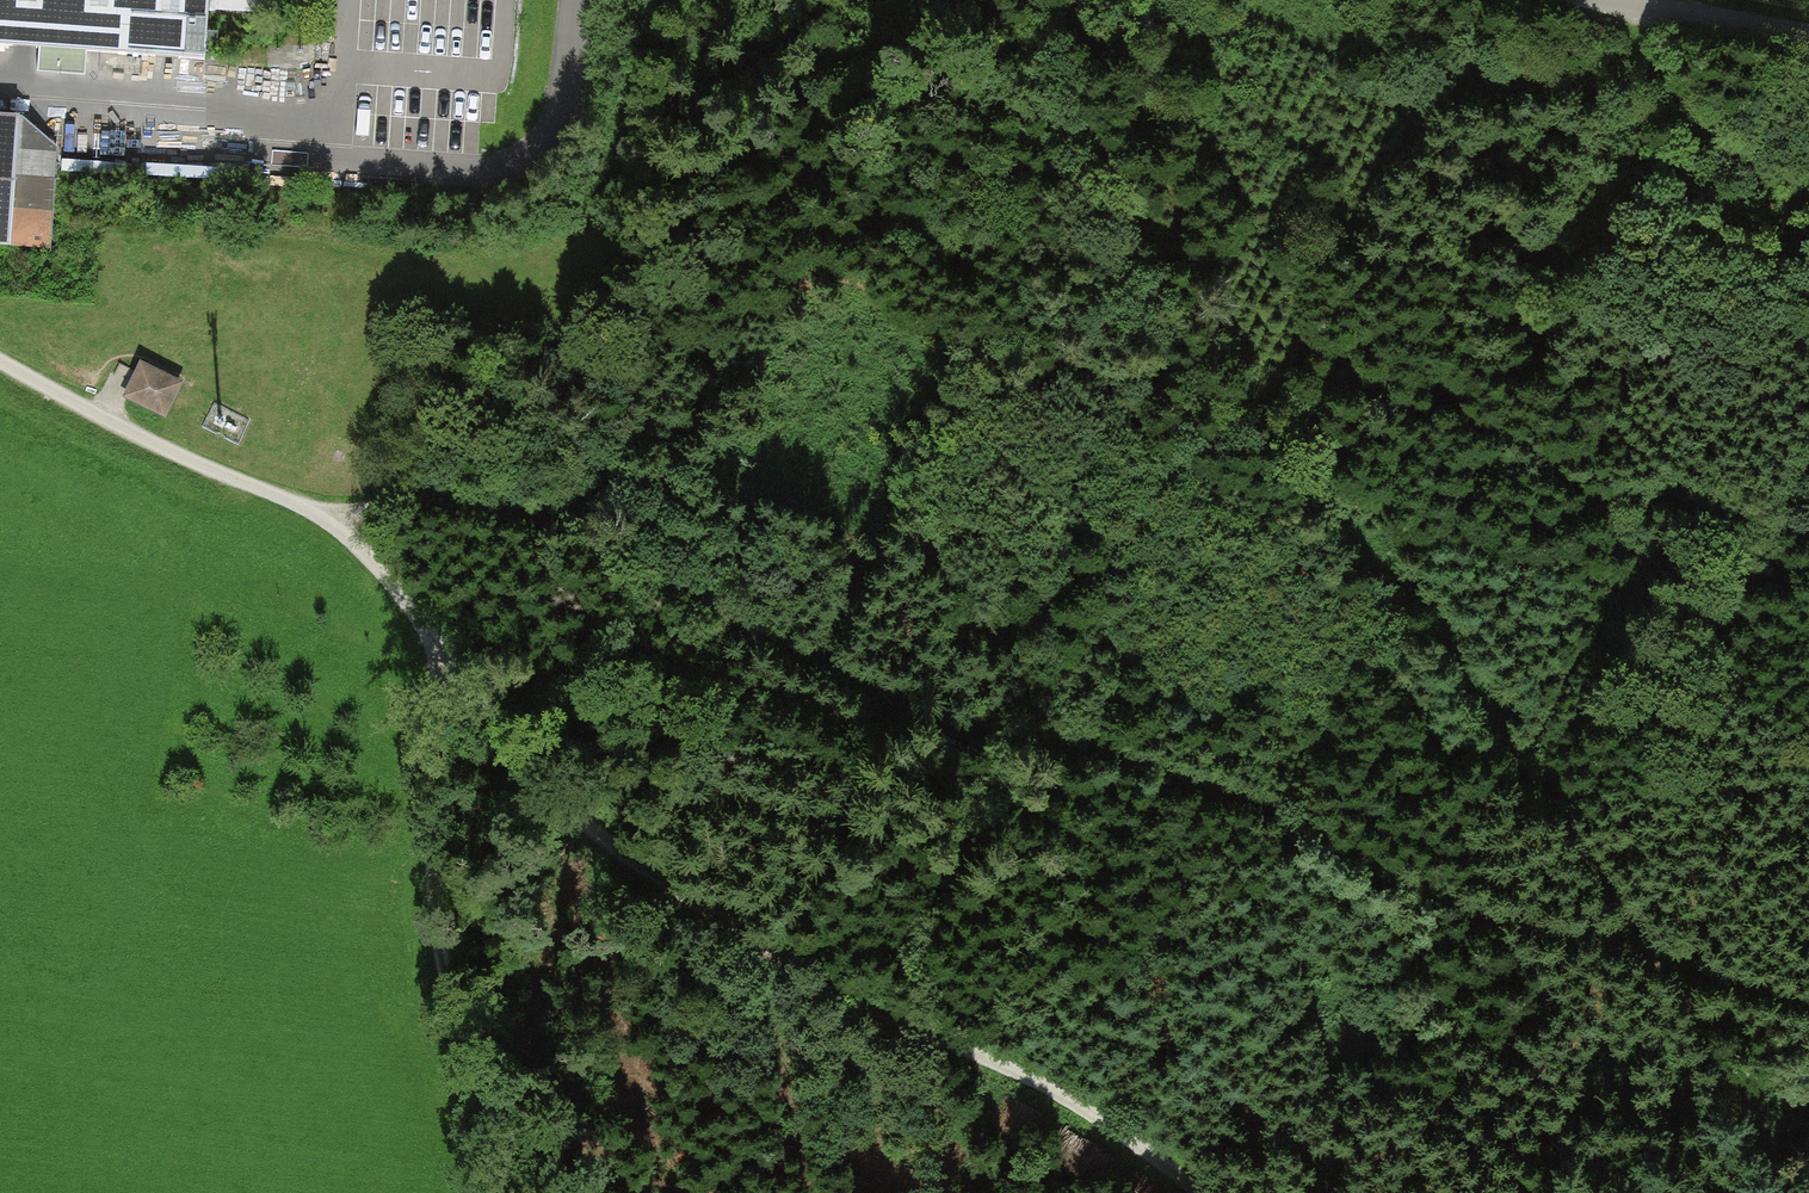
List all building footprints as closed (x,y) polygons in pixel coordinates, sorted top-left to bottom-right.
[(29,242),(37,121),(10,119),(14,49),(236,63),(240,0),(0,0),(0,241),(29,242)] [(122,394),(166,415),(184,378),(140,356),(122,394)]
